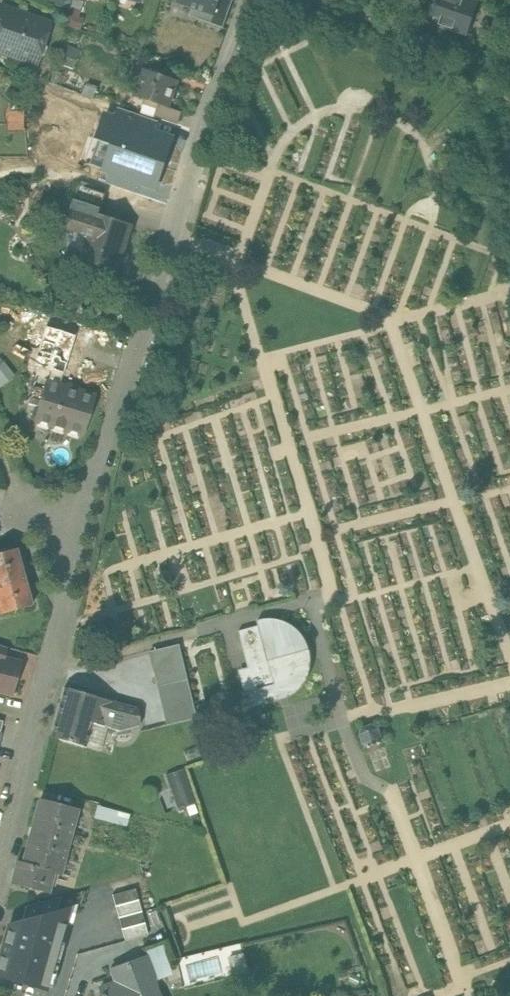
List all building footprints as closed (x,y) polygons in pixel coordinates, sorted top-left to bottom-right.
[(178,2),(216,16),(221,0),(178,0),(178,2)] [(471,0),(440,0),(439,4),(437,3),(431,21),(467,33),(477,2),(471,0)] [(1,8),(0,11),(0,49),(36,61),(48,24),(1,8)] [(84,18),(72,14),(69,25),(80,29),(84,18)] [(81,50),(66,43),(59,61),(74,67),(81,50)] [(179,82),(147,70),(138,96),(169,108),(179,82)] [(99,86),(88,82),(83,94),(94,98),(99,86)] [(142,125),(68,157),(75,172),(148,140),(142,125)] [(121,171),(110,172),(112,195),(123,194),(121,171)] [(132,226),(98,215),(97,219),(74,211),(68,228),(92,236),(85,258),(118,269),(132,226)] [(77,334),(46,325),(33,364),(52,370),(63,373),(65,374),(77,334)] [(95,394),(60,383),(63,373),(52,370),(49,380),(47,379),(35,421),(83,435),(95,394)] [(0,552),(0,614),(32,605),(17,548),(0,552)] [(274,618),(258,620),(259,625),(239,630),(252,677),(242,679),(250,708),(281,699),(281,698),(295,691),(305,680),(310,665),(309,649),(310,649),(303,634),(290,623),(274,618)] [(179,643),(151,650),(159,685),(187,678),(179,643)] [(0,657),(0,690),(11,693),(20,662),(5,658),(0,657)] [(98,697),(65,688),(51,736),(85,745),(85,744),(92,721),(98,697)] [(108,727),(119,730),(139,725),(137,708),(98,697),(92,721),(108,727)] [(92,721),(85,744),(99,734),(107,732),(108,727),(92,721)] [(373,724),(363,728),(361,733),(364,743),(368,744),(368,746),(371,747),(371,745),(378,742),(379,743),(381,741),(380,740),(382,736),(378,726),(373,724)] [(172,805),(193,800),(185,765),(164,770),(172,805)] [(23,862),(53,871),(59,873),(77,808),(40,798),(23,862)] [(126,822),(128,810),(96,803),(94,816),(126,822)] [(53,871),(23,862),(18,861),(12,882),(48,892),(53,871)] [(134,885),(110,892),(124,937),(148,929),(134,885)] [(61,896),(26,905),(20,927),(32,930),(50,935),(61,896)] [(1,922),(0,925),(0,978),(17,983),(32,930),(20,927),(1,922)] [(112,968),(117,982),(100,988),(103,995),(160,995),(146,956),(112,968)] [(68,983),(45,976),(42,988),(65,994),(68,983)] [(42,988),(39,995),(64,995),(65,994),(42,988)]
